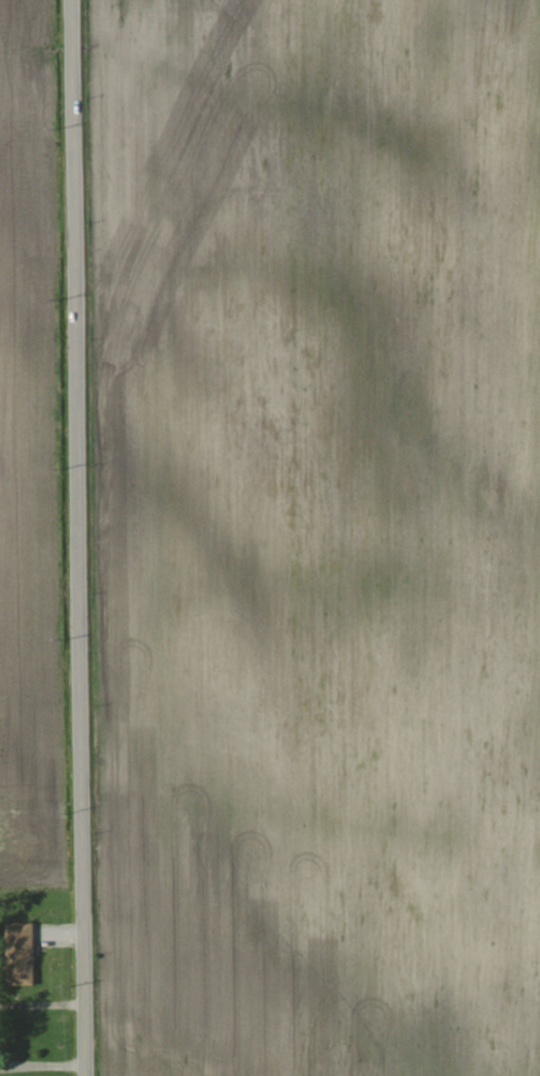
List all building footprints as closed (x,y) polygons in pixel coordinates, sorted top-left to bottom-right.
[(41,924),(23,924),(24,987),(42,987),(41,924)]
